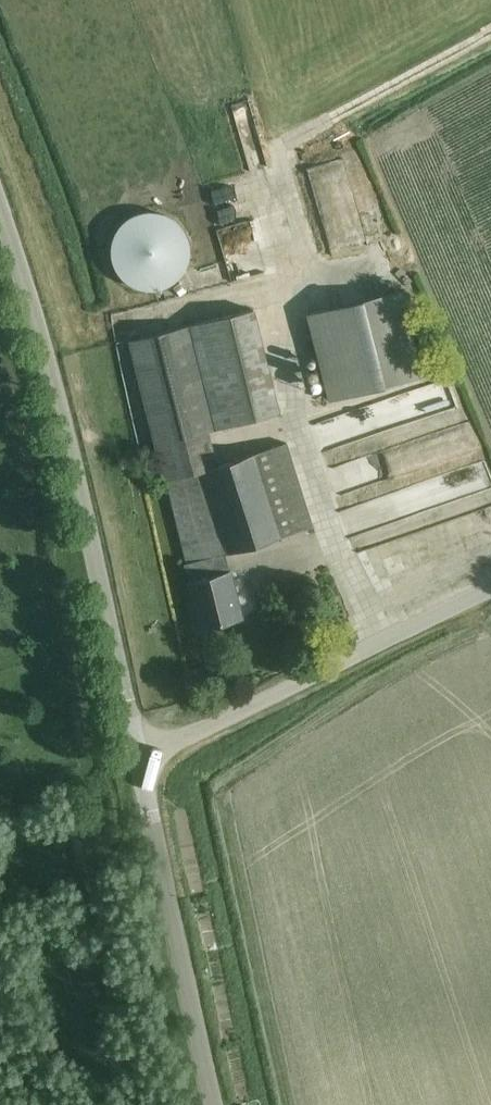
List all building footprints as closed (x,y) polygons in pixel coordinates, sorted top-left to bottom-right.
[(169,286),(174,283),(181,277),(186,271),(189,262),(191,255),(191,248),(190,244),(188,237),(185,231),(181,226),(178,222),(173,217),(169,215),(162,212),(154,211),(146,211),(139,213),(131,217),(124,222),(118,228),(114,236),(112,243),(112,250),(113,259),(115,266),(119,272),(123,277),(128,282),(136,287),(142,288),(149,290),(157,290),(164,288),(169,286)] [(334,262),(360,257),(353,229),(328,235),(334,262)] [(398,291),(311,313),(334,400),(420,378),(398,291)] [(188,563),(226,554),(313,527),(288,443),(217,464),(208,431),(280,413),(259,329),(255,311),(130,339),(165,480),(167,480),(188,563)] [(388,413),(394,436),(450,422),(444,400),(388,413)] [(466,442),(378,471),(383,485),(404,479),(405,482),(444,470),(447,477),(474,468),(466,442)] [(326,484),(333,507),(376,493),(369,471),(326,484)] [(490,502),(490,501),(485,479),(335,520),(342,544),(490,502)] [(226,554),(188,563),(185,563),(201,628),(242,618),(226,554)]
